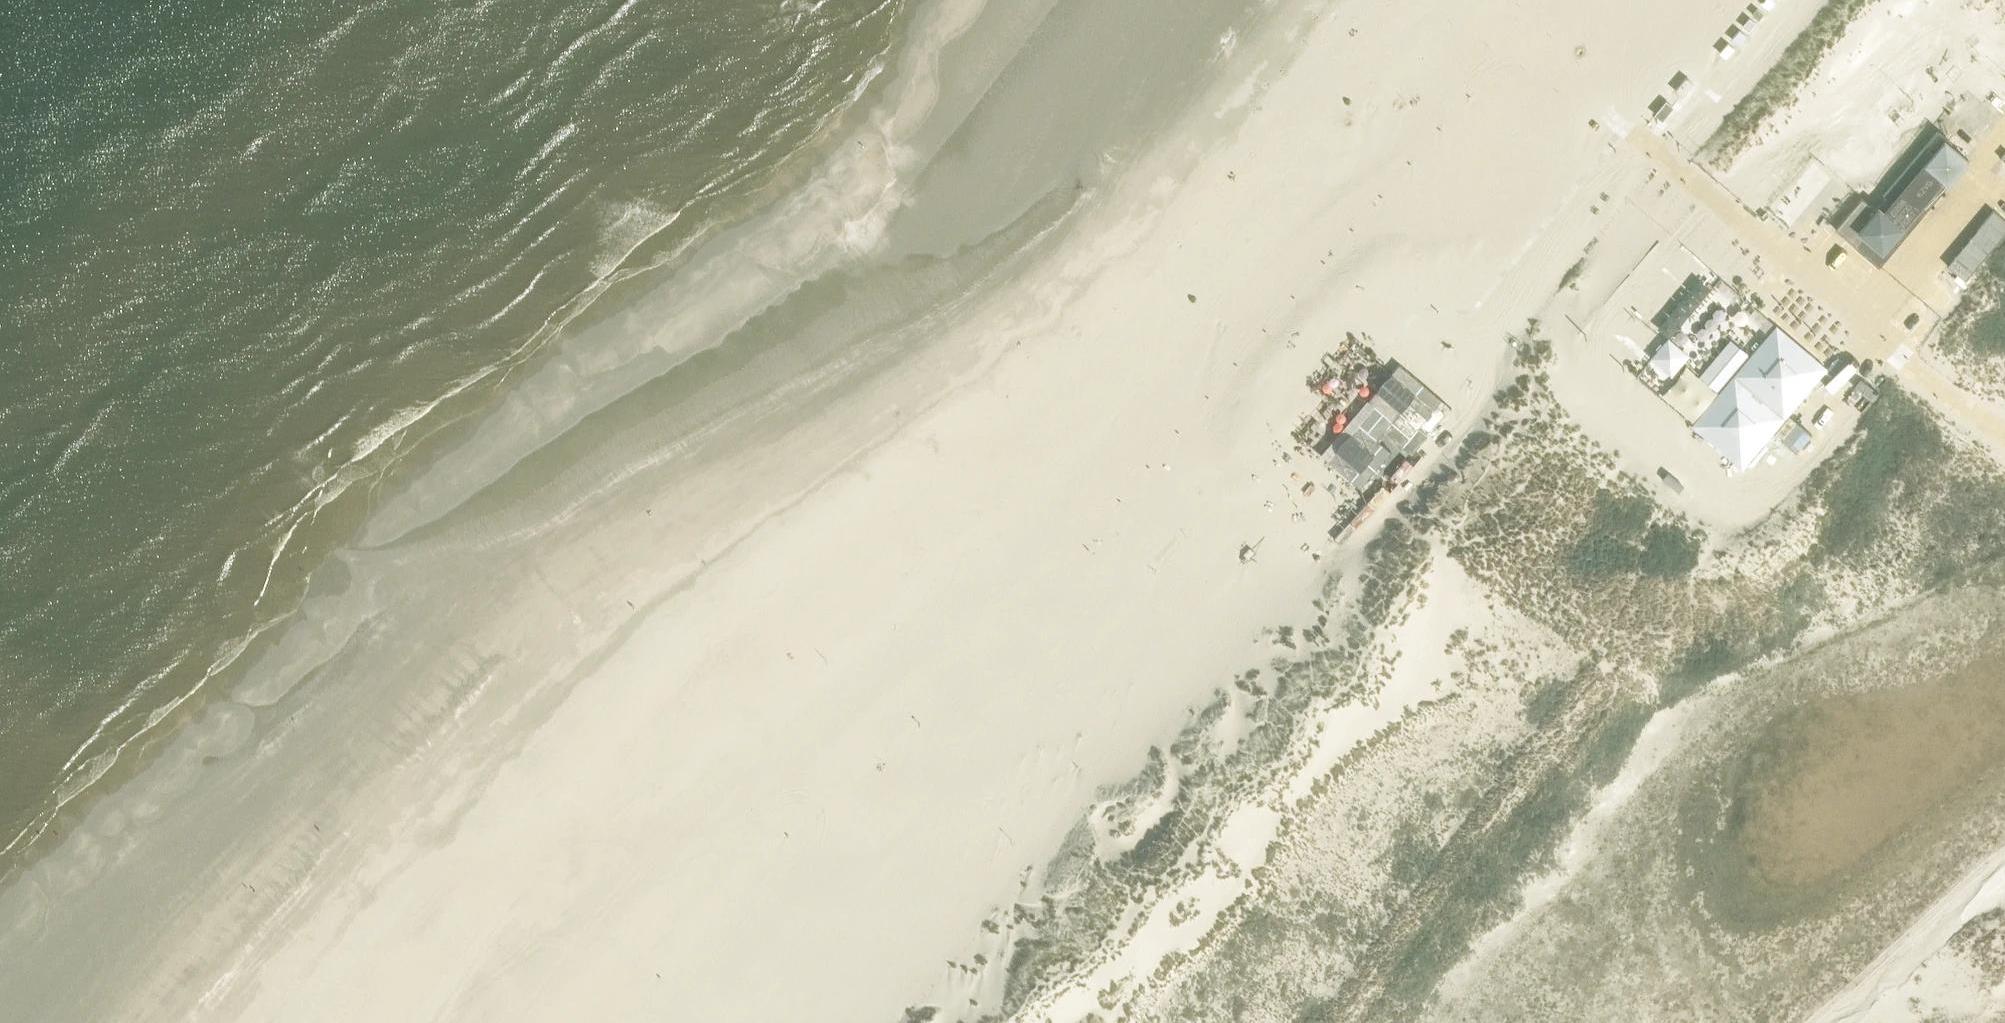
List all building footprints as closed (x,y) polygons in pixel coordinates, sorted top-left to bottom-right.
[(1974,154),(1943,129),(1875,208),(1861,197),(1835,228),(1879,265),(1974,154)] [(1948,262),(1966,278),(2004,233),(2004,217),(1995,208),(1948,262)] [(1822,374),(1771,332),(1731,378),(1693,424),(1743,467),(1822,374)] [(1355,367),(1327,386),(1363,438),(1324,466),(1338,486),(1455,406),(1440,385),(1444,383),(1420,350),(1400,364),(1388,345),(1372,355),(1370,352),(1352,363),(1355,367)] [(1835,410),(1853,425),(1883,390),(1865,374),(1835,410)] [(1670,424),(1689,403),(1669,384),(1650,405),(1670,424)]
